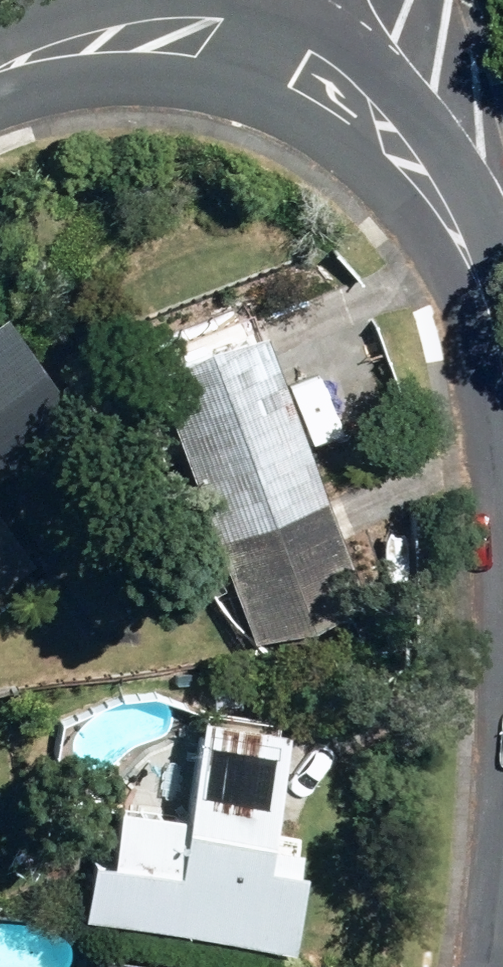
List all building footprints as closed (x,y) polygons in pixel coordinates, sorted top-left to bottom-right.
[(86,417),(7,304),(0,309),(0,476),(86,417)] [(152,351),(254,640),(365,601),(262,312),(152,351)] [(2,585),(34,564),(0,512),(0,583),(2,585)] [(87,905),(288,934),(302,838),(268,833),(285,717),(202,705),(186,817),(118,807),(111,854),(95,852),(87,905)] [(159,789),(171,794),(183,790),(188,778),(183,766),(171,760),(159,764),(154,778),(159,789)] [(214,965),(105,950),(103,966),(214,966),(214,965)]
